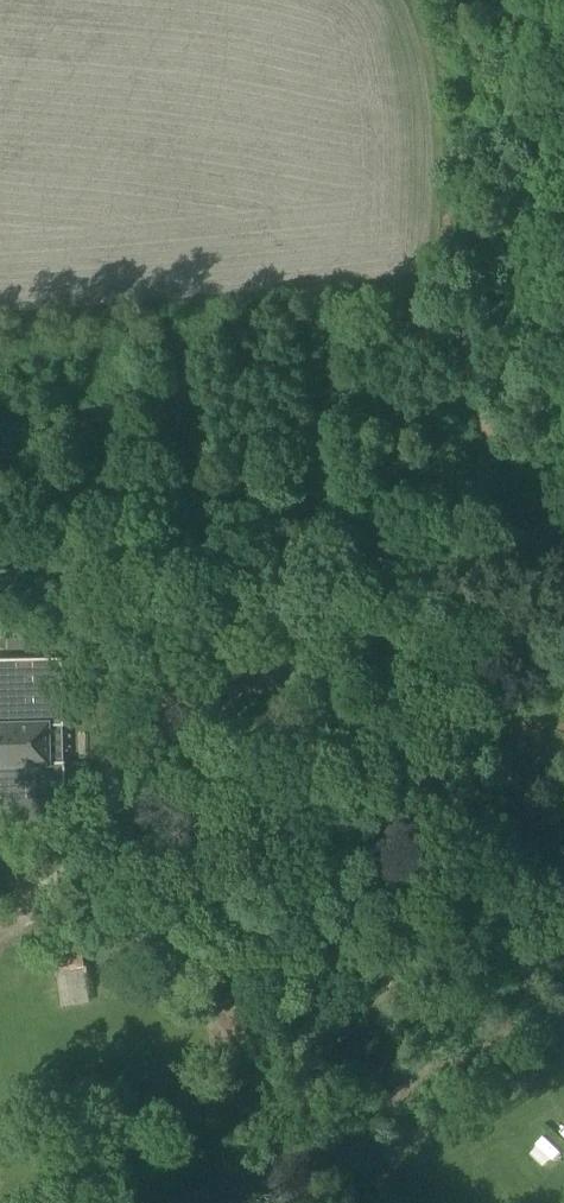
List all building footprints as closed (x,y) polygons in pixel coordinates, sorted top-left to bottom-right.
[(65,659),(0,659),(0,832),(66,832),(66,768),(53,768),(53,722),(65,722),(65,659)] [(55,972),(85,968),(81,939),(51,943),(55,972)]
